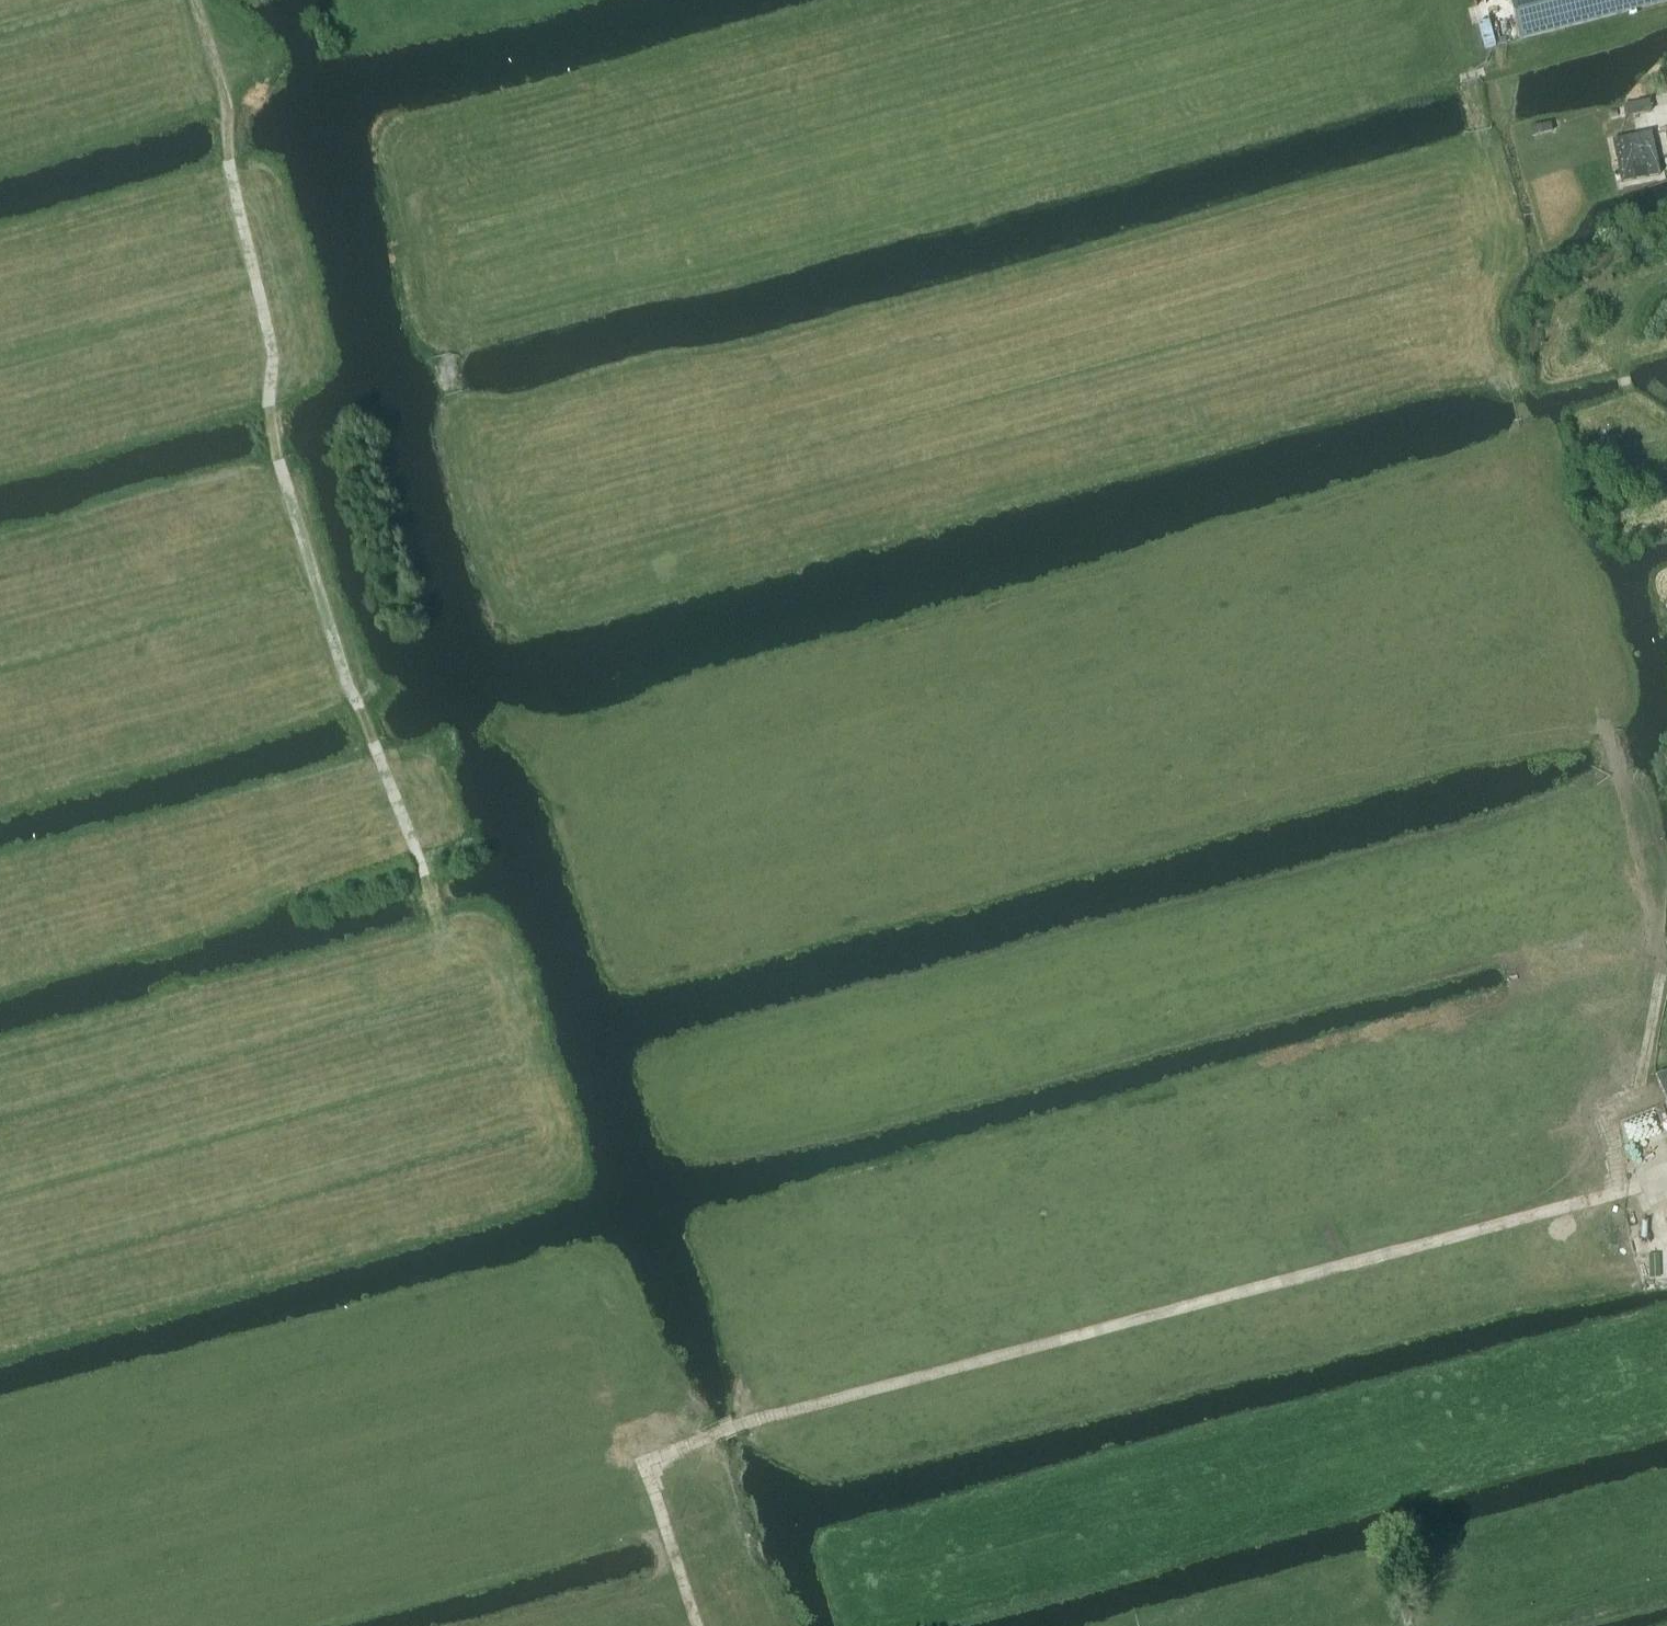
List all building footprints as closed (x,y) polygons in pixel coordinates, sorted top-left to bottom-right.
[(1519,40),(1622,14),(1666,2),(1666,0),(1509,0),(1519,40)] [(1613,141),(1622,183),(1660,175),(1651,133),(1613,141)] [(1666,1106),(1666,1072),(1655,1076),(1666,1106)]
